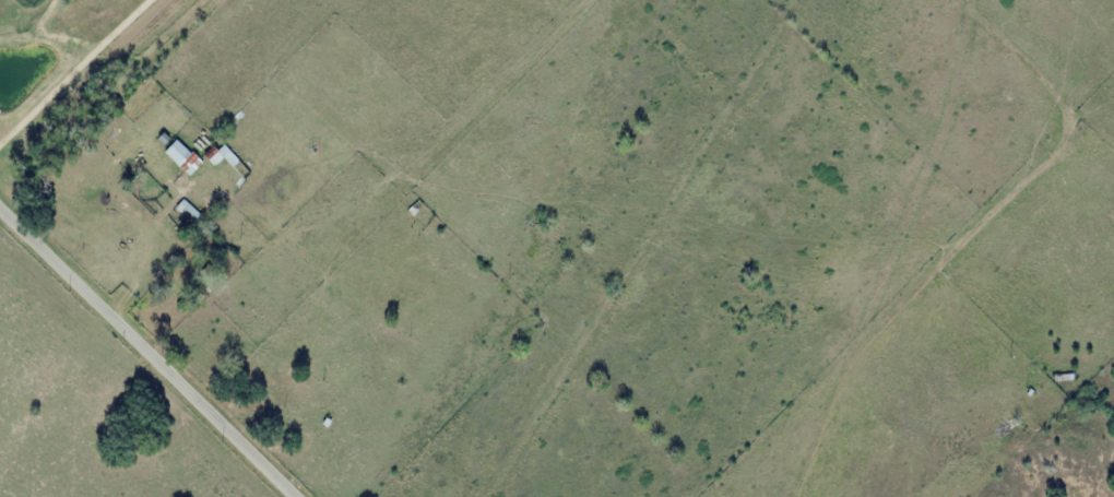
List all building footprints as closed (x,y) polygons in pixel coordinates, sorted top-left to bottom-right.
[(164,152),(180,167),(191,154),(176,139),(164,152)] [(229,153),(225,146),(208,157),(213,164),(229,153)]
